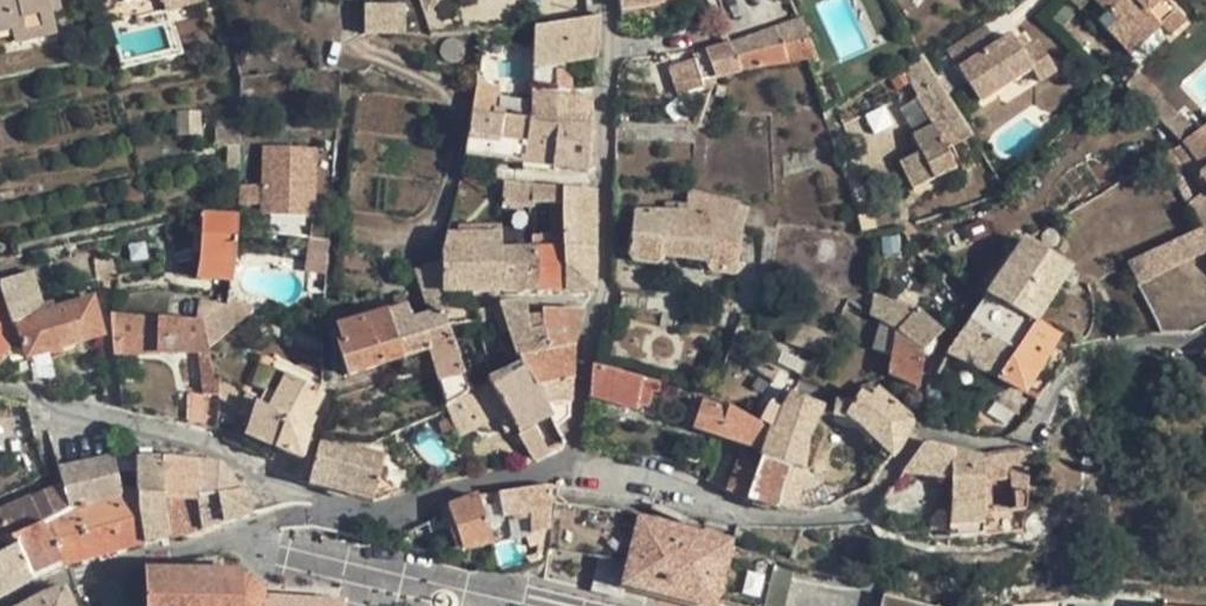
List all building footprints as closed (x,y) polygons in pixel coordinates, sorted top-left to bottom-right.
[(60,32),(53,0),(0,0),(0,42),(60,32)] [(168,11),(200,0),(164,0),(168,11)] [(621,9),(651,4),(665,0),(619,0),(621,9)] [(1099,7),(1090,15),(1129,55),(1159,26),(1169,36),(1185,20),(1166,0),(1092,0),(1099,7)] [(364,35),(406,34),(406,5),(364,5),(364,35)] [(532,86),(557,88),(559,63),(573,60),(596,57),(599,17),(534,27),(532,86)] [(782,47),(810,39),(801,20),(776,28),(782,47)] [(947,52),(949,56),(958,70),(996,45),(985,27),(947,52)] [(776,28),(730,46),(741,71),(787,63),(817,57),(810,39),(782,47),(776,28)] [(1011,36),(996,45),(958,70),(949,56),(934,65),(954,96),(969,87),(980,103),(1031,70),(1039,83),(1057,72),(1038,43),(1022,53),(1011,36)] [(694,55),(702,80),(741,71),(730,46),(694,55)] [(694,56),(668,62),(674,93),(701,87),(694,56)] [(922,56),(889,79),(897,92),(912,83),(919,94),(937,81),(922,56)] [(573,89),(573,60),(559,63),(557,88),(573,89)] [(1129,71),(1120,80),(1124,85),(1133,76),(1129,71)] [(1135,74),(1133,76),(1124,85),(1160,122),(1171,111),(1135,74)] [(937,81),(919,94),(950,147),(972,137),(937,81)] [(498,86),(477,83),(476,92),(496,95),(498,86)] [(590,128),(594,101),(570,99),(571,91),(564,90),(563,98),(532,95),(531,121),(558,125),(590,128)] [(496,95),(476,92),(472,114),(494,116),(496,95)] [(916,96),(897,106),(911,130),(929,120),(916,96)] [(202,135),(202,111),(178,110),(178,134),(202,135)] [(1171,111),(1160,122),(1166,128),(1177,117),(1171,111)] [(496,161),(523,164),(530,121),(494,116),(472,114),(467,143),(461,178),(493,182),(496,161)] [(1177,117),(1166,128),(1181,144),(1194,134),(1177,117)] [(217,146),(232,146),(241,146),(242,118),(218,119),(217,146)] [(523,164),(553,168),(558,125),(531,121),(530,121),(523,164)] [(588,171),(590,128),(558,125),(553,168),(588,171)] [(1194,134),(1181,144),(1174,148),(1185,162),(1193,156),(1205,172),(1200,175),(1205,183),(1205,125),(1194,134)] [(954,170),(933,126),(913,136),(921,153),(900,163),(913,190),(954,170)] [(241,146),(232,146),(232,168),(241,168),(241,146)] [(265,183),(242,183),(239,202),(262,203),(260,217),(315,214),(322,152),(267,146),(265,183)] [(1185,162),(1174,148),(1164,155),(1175,170),(1185,162)] [(503,206),(534,208),(535,203),(551,204),(563,205),(563,231),(563,240),(564,247),(565,291),(595,291),(595,189),(504,182),(503,206)] [(738,266),(744,225),(734,223),(739,204),(689,192),(687,206),(679,205),(680,203),(665,203),(665,213),(635,213),(629,253),(634,260),(656,264),(660,261),(663,255),(709,261),(708,266),(712,271),(735,274),(740,269),(738,266)] [(1189,206),(1200,229),(1203,236),(1205,235),(1205,197),(1189,206)] [(551,231),(563,231),(563,205),(551,204),(551,231)] [(749,208),(739,204),(734,223),(744,225),(749,208)] [(238,216),(202,217),(199,244),(175,255),(178,268),(202,257),(200,281),(233,281),(238,216)] [(1205,252),(1205,242),(1203,236),(1200,229),(1127,263),(1137,284),(1205,252)] [(448,326),(478,323),(475,311),(470,292),(505,292),(502,249),(502,233),(446,234),(442,261),(443,294),(443,295),(443,312),(448,326)] [(310,271),(326,273),(329,241),(312,239),(307,270),(310,271)] [(563,240),(557,241),(557,247),(550,247),(538,248),(539,292),(565,291),(564,247),(563,240)] [(1024,240),(969,321),(1016,351),(1035,323),(1070,269),(1024,240)] [(505,292),(539,292),(538,248),(532,248),(502,249),(505,292)] [(367,253),(342,250),(341,263),(366,266),(367,253)] [(95,261),(98,280),(119,277),(118,257),(95,261)] [(415,270),(423,295),(443,294),(442,261),(415,270)] [(326,294),(326,273),(310,271),(308,292),(326,294)] [(4,352),(16,380),(59,387),(49,349),(107,334),(94,296),(50,313),(28,275),(0,286),(0,356),(4,352)] [(899,292),(896,301),(910,305),(913,296),(899,292)] [(436,369),(447,407),(469,392),(464,377),(448,326),(443,312),(443,295),(443,294),(423,295),(430,316),(413,322),(406,297),(394,299),(396,309),(389,312),(403,358),(409,377),(436,369)] [(875,295),(871,315),(882,322),(897,332),(921,353),(928,357),(939,342),(936,339),(943,332),(918,308),(910,305),(896,301),(875,295)] [(204,322),(116,317),(120,350),(200,352),(187,417),(218,431),(227,381),(212,346),(255,310),(231,297),(204,322)] [(509,329),(518,357),(549,351),(545,327),(543,309),(543,308),(527,305),(527,304),(502,305),(509,329)] [(349,376),(403,358),(389,312),(386,305),(338,320),(343,343),(339,344),(349,376)] [(509,329),(502,305),(494,307),(498,319),(502,331),(509,329)] [(479,325),(498,319),(494,307),(475,311),(478,323),(479,325)] [(582,310),(543,309),(545,327),(549,351),(574,346),(582,310)] [(946,353),(998,379),(1016,351),(969,321),(946,353)] [(893,355),(890,375),(917,388),(921,353),(897,332),(882,322),(874,349),(893,355)] [(1024,393),(1058,337),(1035,323),(1016,351),(998,379),(1024,393)] [(786,341),(817,353),(828,336),(817,331),(790,324),(786,341)] [(558,428),(570,417),(574,346),(549,351),(518,357),(521,363),(536,387),(547,403),(552,414),(558,428)] [(513,420),(547,403),(536,387),(521,363),(493,376),(488,379),(507,411),(513,420)] [(658,393),(661,383),(592,365),(590,398),(638,411),(639,405),(649,408),(652,391),(658,393)] [(271,409),(248,395),(234,441),(295,481),(326,397),(287,376),(271,409)] [(459,437),(507,411),(488,379),(469,392),(447,407),(448,410),(459,437)] [(880,456),(887,463),(899,449),(911,427),(910,419),(878,391),(872,401),(862,395),(857,403),(848,416),(862,426),(876,440),(886,450),(880,456)] [(773,401),(761,423),(771,428),(762,457),(793,467),(778,507),(780,508),(813,511),(831,507),(842,500),(804,471),(808,441),(817,420),(827,406),(792,392),(784,406),(773,401)] [(728,409),(729,406),(712,396),(706,395),(703,402),(728,409)] [(857,403),(836,401),(834,413),(848,416),(857,403)] [(742,452),(727,491),(747,500),(762,457),(771,428),(761,423),(729,406),(728,409),(703,402),(694,429),(755,448),(753,457),(742,452)] [(531,424),(552,414),(547,403),(513,420),(519,431),(531,424)] [(973,419),(966,431),(974,436),(981,424),(973,419)] [(551,452),(531,424),(519,431),(520,434),(519,435),(534,460),(551,452)] [(870,446),(880,456),(886,450),(876,440),(870,446)] [(992,510),(1025,513),(1031,453),(1002,455),(986,459),(926,444),(921,448),(902,474),(951,479),(952,507),(949,539),(984,536),(984,517),(992,516),(992,510)] [(383,463),(322,449),(313,487),(372,498),(383,463)] [(122,491),(118,471),(115,455),(78,463),(75,450),(55,454),(63,483),(69,510),(123,496),(122,491)] [(138,471),(138,457),(138,450),(114,451),(115,455),(118,471),(138,471)] [(138,471),(138,491),(138,510),(144,544),(171,538),(165,496),(164,458),(138,457),(138,471)] [(776,511),(778,507),(793,467),(762,457),(747,500),(776,511)] [(171,538),(202,529),(199,497),(200,461),(164,458),(165,496),(171,538)] [(220,462),(200,461),(199,497),(218,494),(242,490),(220,462)] [(63,483),(3,509),(17,535),(43,524),(69,510),(63,483)] [(531,534),(550,530),(552,486),(499,493),(503,518),(530,514),(531,534)] [(251,514),(242,490),(218,494),(224,523),(249,516),(251,514)] [(64,567),(144,544),(138,510),(138,491),(122,491),(123,496),(69,510),(43,524),(64,567)] [(202,529),(224,523),(218,494),(199,497),(202,529)] [(462,552),(494,544),(478,494),(449,506),(462,552)] [(602,555),(629,559),(622,587),(625,588),(698,605),(717,605),(718,600),(744,605),(763,605),(768,584),(788,590),(793,571),(731,547),(733,540),(640,516),(555,503),(550,548),(602,555)] [(15,547),(10,538),(17,535),(3,509),(0,510),(0,555),(15,547)] [(1029,516),(1027,519),(1025,523),(1025,527),(1027,531),(1030,533),(1034,535),(1038,535),(1042,533),(1045,530),(1046,526),(1046,522),(1045,518),(1041,515),(1037,514),(1033,514),(1029,516)] [(33,582),(64,567),(43,524),(17,535),(10,538),(15,547),(16,546),(33,582)] [(33,582),(16,546),(15,547),(0,555),(0,600),(33,582)] [(602,555),(593,590),(623,598),(625,588),(622,587),(629,559),(602,555)] [(264,597),(263,591),(258,584),(252,578),(243,575),(243,569),(144,568),(145,605),(263,605),(264,597)] [(903,599),(905,593),(890,581),(883,605),(931,605),(903,599)] [(23,605),(74,605),(66,588),(62,587),(41,596),(23,605)] [(264,597),(263,605),(344,605),(344,603),(264,597)]
